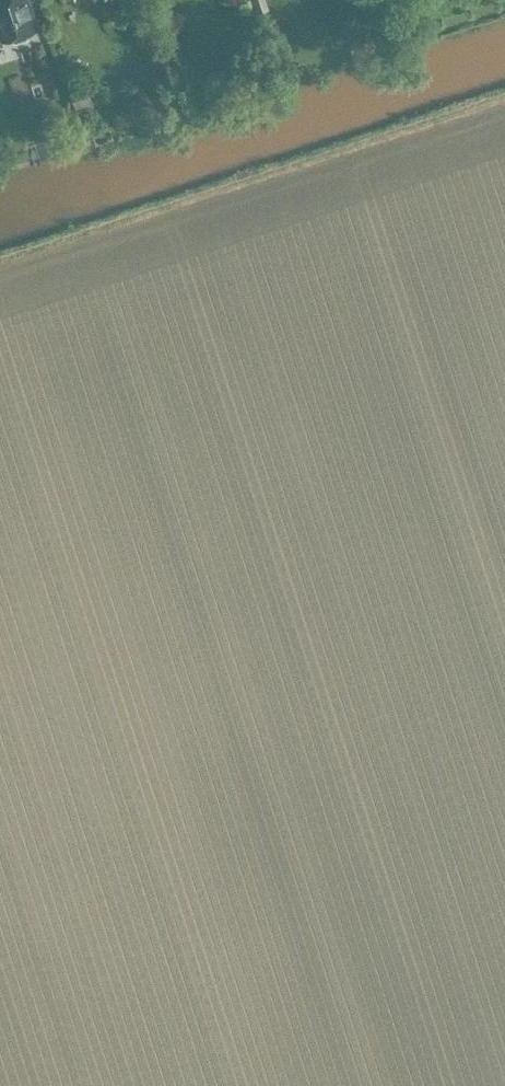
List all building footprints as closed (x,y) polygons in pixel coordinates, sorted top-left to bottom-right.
[(10,35),(10,36),(14,38),(25,34),(26,31),(26,30),(34,27),(38,26),(30,0),(0,0),(0,38),(10,35)]
